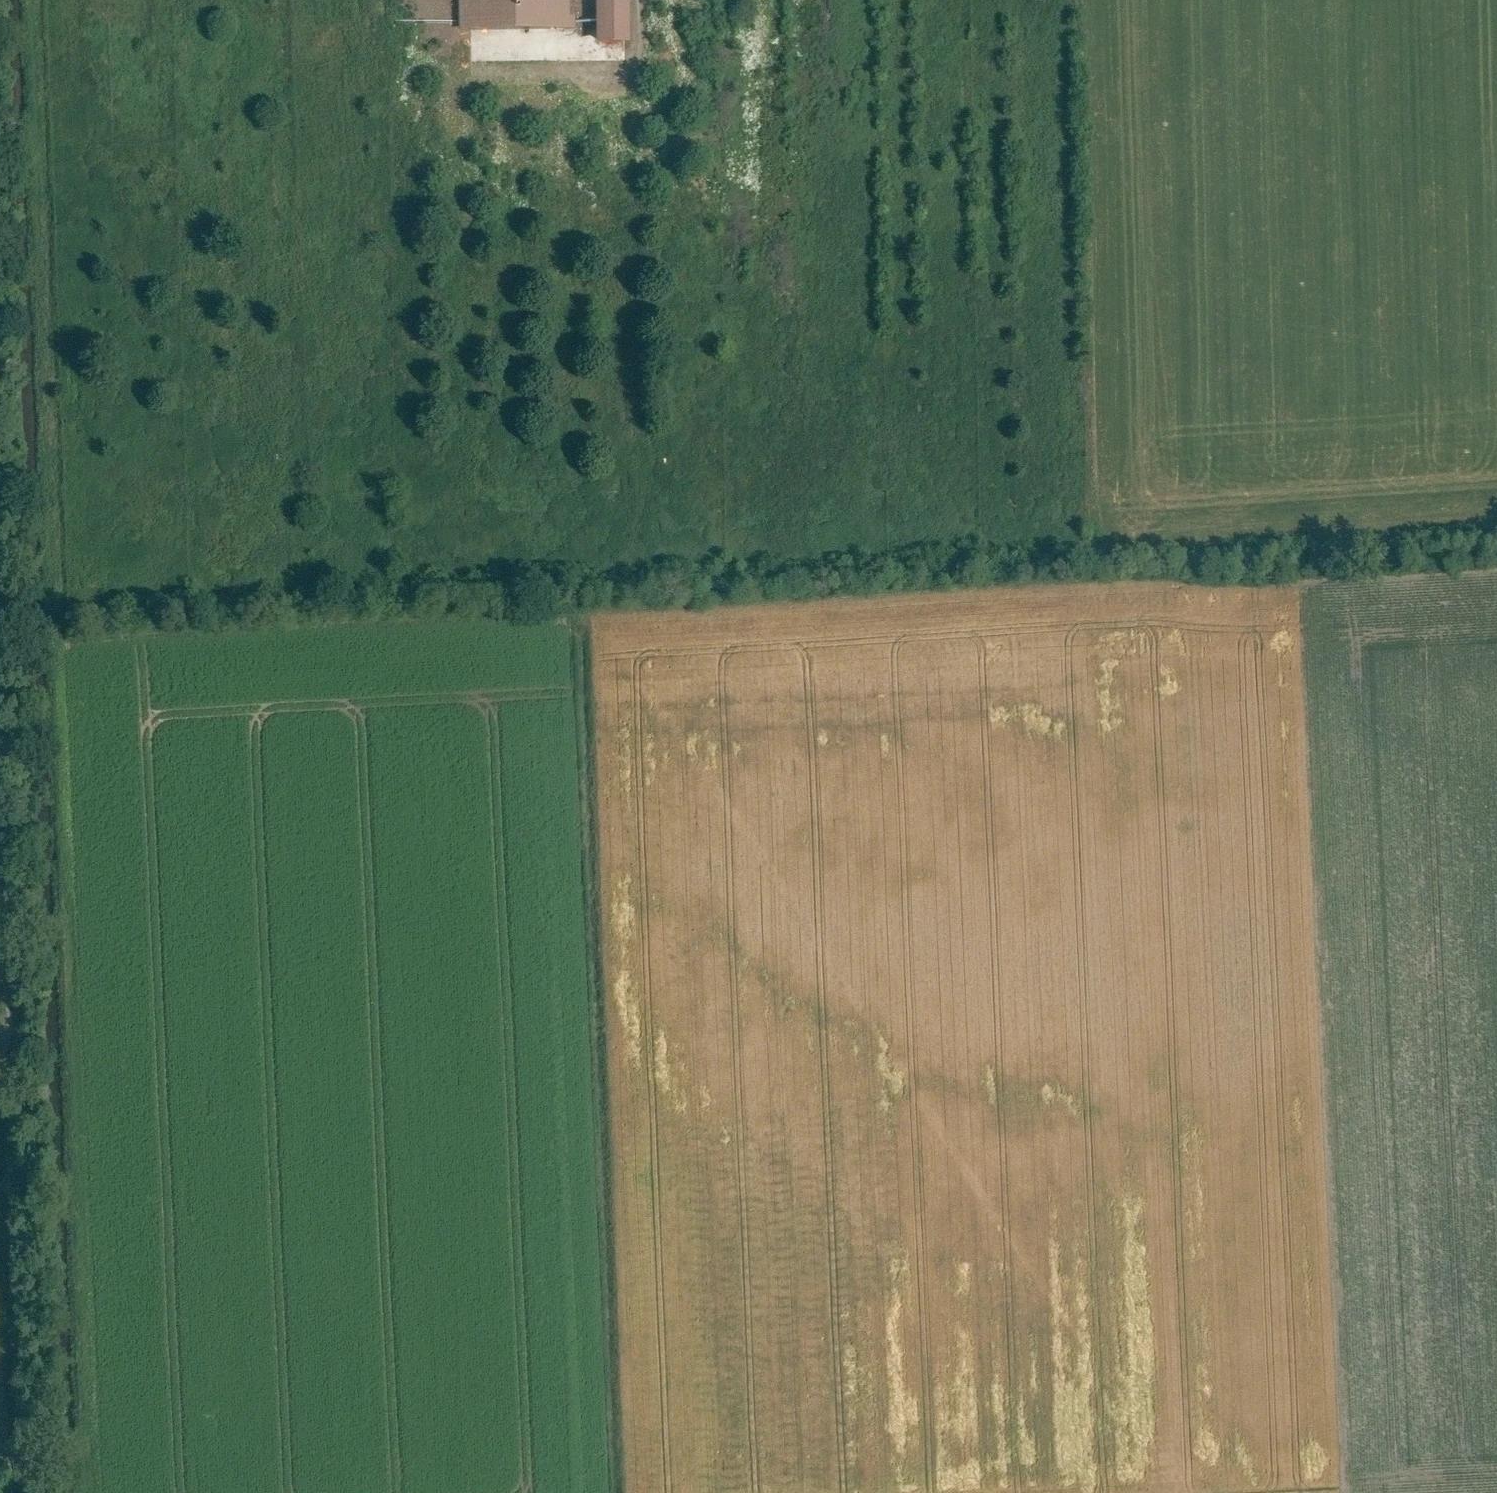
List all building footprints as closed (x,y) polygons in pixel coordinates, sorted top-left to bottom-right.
[(461,33),(577,32),(577,19),(572,19),(571,0),(460,0),(461,33)] [(631,5),(597,5),(598,50),(631,49),(631,5)]
